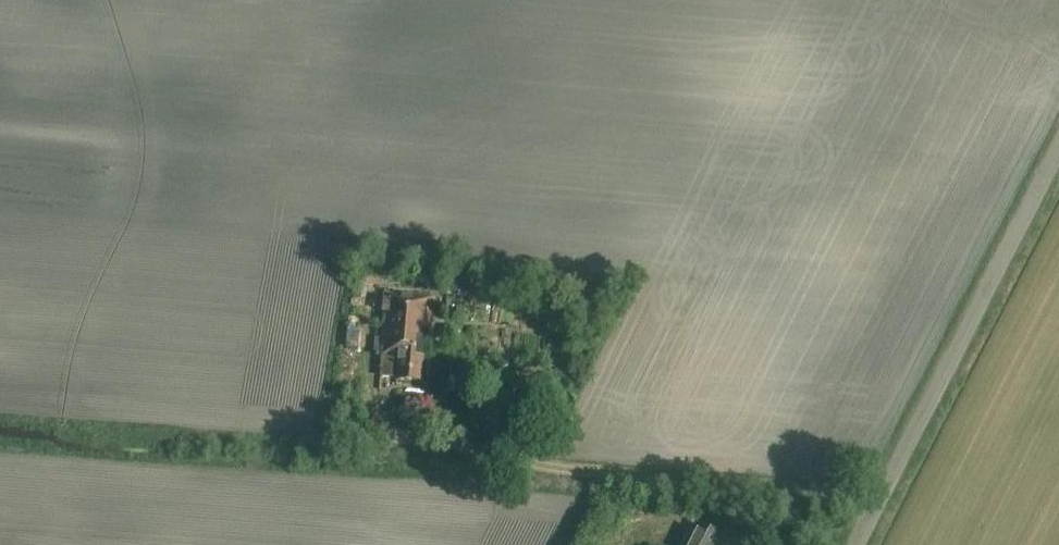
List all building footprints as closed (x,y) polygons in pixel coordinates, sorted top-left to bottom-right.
[(483,297),(516,301),(518,287),(485,283),(483,297)] [(381,378),(397,379),(397,381),(423,383),(425,358),(430,359),(435,297),(385,293),(381,339),(375,339),(374,355),(383,356),(381,378)] [(444,326),(444,338),(460,339),(460,327),(444,326)] [(347,388),(363,380),(357,367),(340,375),(347,388)] [(725,538),(695,523),(684,544),(721,544),(725,538)]
